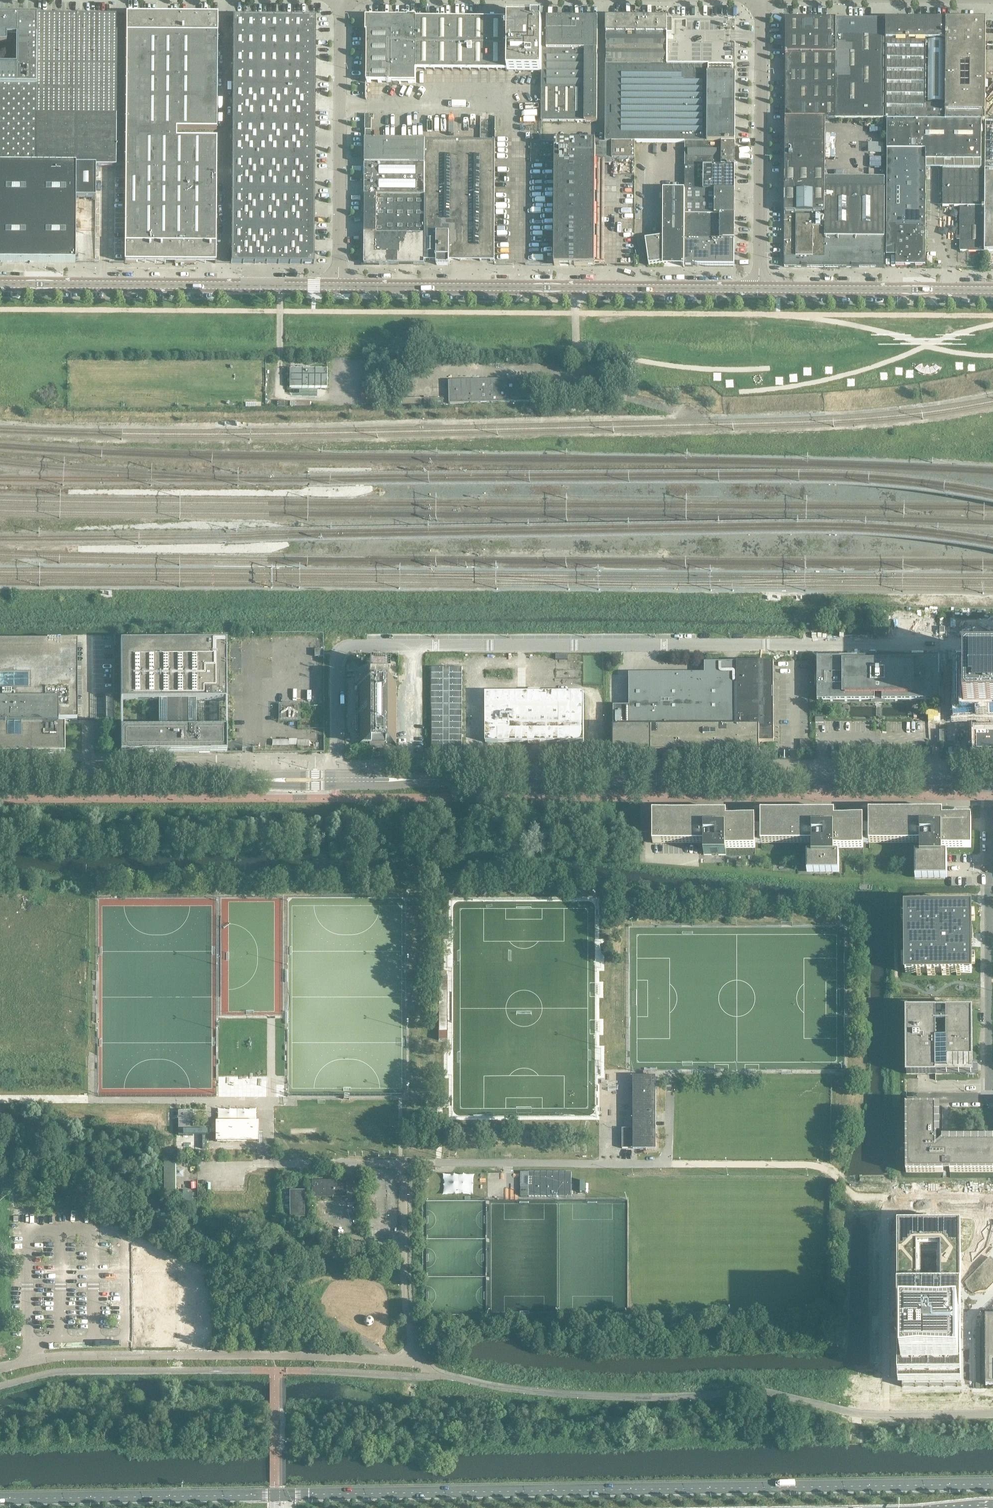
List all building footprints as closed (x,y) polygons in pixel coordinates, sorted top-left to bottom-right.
[(96,166),(125,166),(125,138),(126,65),(126,15),(117,15),(0,14),(0,43),(6,43),(6,35),(16,35),(16,65),(0,64),(0,165),(96,166)] [(176,130),(177,19),(177,15),(126,15),(126,65),(125,138),(156,138),(176,139),(176,130)] [(216,130),(217,16),(217,15),(177,15),(177,19),(176,130),(216,130)] [(314,146),(314,135),(315,135),(315,134),(314,134),(314,123),(315,123),(315,122),(314,122),(314,111),(315,111),(315,110),(314,110),(315,99),(315,88),(315,87),(315,76),(315,75),(315,64),(315,63),(315,52),(315,51),(315,41),(316,41),(316,40),(315,40),(315,29),(316,29),(316,28),(315,28),(315,17),(316,17),(316,16),(315,16),(315,17),(304,17),(304,16),(303,16),(303,17),(292,17),(292,16),(291,16),(291,17),(280,17),(280,16),(279,16),(279,17),(269,17),(269,16),(268,16),(268,17),(257,17),(257,16),(256,16),(256,17),(245,16),(244,16),(233,16),(232,16),(231,263),(232,263),(242,263),(242,264),(243,264),(243,263),(254,263),(254,264),(255,264),(255,263),(266,263),(266,264),(267,264),(267,263),(278,263),(278,264),(279,264),(279,263),(289,263),(289,264),(290,264),(290,263),(301,263),(301,264),(302,264),(302,263),(313,263),(313,264),(314,264),(314,263),(313,263),(314,252),(314,251),(314,240),(314,228),(314,217),(314,216),(314,205),(314,204),(314,193),(315,193),(315,192),(314,192),(314,182),(315,182),(315,181),(314,181),(314,170),(315,170),(315,169),(314,169),(314,158),(315,158),(315,157),(314,157),(314,146),(315,146),(314,146)] [(541,72),(542,18),(532,18),(532,19),(508,18),(508,19),(507,19),(498,19),(497,19),(489,19),(488,19),(480,19),(479,19),(471,19),(470,19),(462,19),(461,19),(453,19),(453,18),(452,18),(452,19),(444,18),(443,18),(435,18),(434,18),(426,18),(425,18),(417,18),(416,18),(416,16),(408,16),(408,17),(366,17),(366,32),(367,32),(367,39),(367,40),(367,48),(367,56),(367,57),(367,65),(367,66),(367,73),(367,74),(367,82),(386,82),(386,83),(416,83),(416,70),(507,71),(541,72)] [(597,122),(598,58),(597,57),(597,50),(598,50),(598,18),(547,18),(542,18),(541,72),(541,122),(597,122)] [(667,66),(667,19),(606,19),(606,34),(605,66),(667,66)] [(883,120),(884,20),(786,19),(785,119),(825,119),(835,120),(883,120)] [(926,104),(926,40),(946,40),(946,20),(945,20),(936,20),(886,20),(885,120),(945,120),(945,105),(926,104)] [(985,120),(986,20),(946,20),(946,40),(946,57),(945,101),(945,105),(945,120),(985,120)] [(945,101),(946,57),(928,57),(928,101),(945,101)] [(735,128),(735,76),(735,75),(735,67),(714,67),(667,66),(605,66),(605,142),(635,142),(685,142),(735,143),(735,142),(735,128)] [(371,130),(371,119),(374,119),(374,115),(365,115),(365,130),(371,130)] [(825,187),(825,119),(785,119),(784,213),(825,214),(825,187)] [(925,266),(926,169),(981,169),(981,121),(887,120),(886,246),(896,246),(896,265),(925,266)] [(155,263),(156,138),(125,138),(125,166),(124,263),(155,263)] [(185,263),(186,139),(185,139),(176,139),(156,138),(155,263),(185,263)] [(216,263),(216,139),(186,139),(185,263),(216,263)] [(425,165),(425,141),(371,140),(370,140),(365,140),(365,165),(425,165)] [(494,261),(495,141),(425,141),(425,165),(425,196),(424,234),(424,261),(436,261),(436,265),(449,265),(449,261),(494,261)] [(595,266),(595,157),(612,157),(612,159),(635,159),(635,142),(605,142),(596,142),(555,142),(554,266),(595,266)] [(735,167),(735,143),(685,142),(685,167),(735,167)] [(75,198),(95,198),(96,166),(0,165),(0,262),(75,262),(75,198)] [(425,196),(425,165),(365,165),(365,196),(425,196)] [(735,191),(735,167),(685,167),(685,190),(685,191),(735,191)] [(984,251),(985,171),(943,170),(942,207),(961,207),(960,237),(960,241),(960,251),(968,251),(984,251)] [(985,171),(984,251),(992,251),(992,171),(985,171)] [(884,268),(885,188),(852,188),(830,187),(825,187),(825,214),(824,217),(824,267),(852,267),(852,262),(859,262),(859,268),(884,268)] [(684,266),(684,242),(684,241),(685,215),(685,191),(685,190),(663,190),(663,234),(664,234),(664,237),(645,240),(649,266),(675,262),(674,261),(680,261),(683,267),(684,267),(684,266)] [(734,215),(735,191),(685,191),(685,215),(734,215)] [(424,234),(425,196),(365,196),(364,234),(424,234)] [(734,241),(734,215),(685,215),(684,241),(734,241)] [(824,268),(824,267),(824,217),(784,217),(784,267),(785,267),(824,267),(824,268)] [(424,265),(424,261),(424,234),(364,234),(364,264),(424,265)] [(734,267),(734,242),(684,242),(684,266),(693,267),(693,265),(695,266),(698,266),(707,267),(734,267)] [(289,369),(289,388),(327,388),(327,369),(289,369)] [(532,402),(532,379),(448,381),(449,404),(532,402)] [(77,641),(0,642),(0,754),(33,754),(65,753),(65,724),(57,724),(57,720),(77,720),(77,641)] [(226,701),(226,642),(120,642),(120,701),(158,701),(158,729),(121,729),(121,753),(226,752),(226,743),(226,728),(196,728),(196,701),(226,701)] [(939,701),(939,679),(939,658),(817,658),(817,701),(939,701)] [(953,719),(992,719),(992,659),(953,659),(953,719)] [(683,661),(614,661),(614,679),(614,709),(649,709),(649,687),(683,687),(683,661)] [(784,661),(703,661),(702,689),(743,689),(743,707),(784,707),(784,661)] [(387,667),(379,666),(379,668),(373,667),(372,674),(386,675),(387,667)] [(396,743),(396,685),(384,685),(384,682),(369,682),(369,685),(357,685),(357,743),(369,743),(370,747),(383,747),(384,747),(384,743),(396,743)] [(298,720),(298,706),(280,706),(280,720),(298,720)] [(659,721),(614,721),(614,724),(614,756),(659,756),(659,721)] [(708,723),(682,723),(681,756),(784,756),(784,723),(757,723),(757,726),(708,726),(708,723)] [(977,735),(977,755),(992,755),(992,734),(977,735)] [(755,848),(755,832),(755,818),(726,818),(726,812),(653,813),(653,844),(704,844),(704,855),(726,855),(726,848),(755,848)] [(863,848),(863,831),(863,817),(834,818),(834,813),(834,812),(761,812),(761,843),(812,843),(812,854),(808,854),(808,872),(838,872),(838,854),(834,854),(834,848),(863,848)] [(946,878),(946,853),(942,853),(942,848),(971,848),(971,817),(942,817),(942,812),(869,812),(869,843),(920,843),(920,853),(915,853),(915,878),(946,878)] [(968,938),(967,937),(967,933),(971,933),(971,907),(905,907),(905,973),(972,973),(971,947),(967,947),(967,943),(968,942),(968,941),(969,941),(969,940),(969,939),(968,939),(968,938)] [(446,1041),(446,976),(438,976),(438,1041),(446,1041)] [(972,1059),(972,1010),(946,1010),(936,1011),(936,1010),(906,1010),(906,1074),(936,1074),(972,1073),(972,1059)] [(656,1150),(656,1077),(633,1077),(633,1129),(622,1129),(622,1149),(633,1149),(633,1150),(656,1150)] [(936,1143),(936,1107),(936,1106),(906,1106),(906,1173),(943,1173),(943,1169),(950,1169),(950,1173),(966,1173),(966,1142),(942,1143),(936,1147),(936,1143)] [(258,1142),(258,1122),(215,1122),(215,1134),(212,1134),(212,1141),(215,1141),(215,1142),(258,1142)] [(966,1142),(966,1173),(992,1172),(992,1142),(966,1142)] [(174,1192),(174,1163),(164,1163),(164,1192),(174,1192)] [(528,1172),(528,1173),(528,1197),(571,1197),(572,1172),(528,1172)] [(345,1197),(345,1181),(312,1182),(312,1197),(345,1197)] [(304,1217),(303,1191),(290,1191),(290,1217),(304,1217)] [(898,1224),(898,1387),(962,1387),(962,1305),(974,1293),(986,1292),(989,1290),(992,1286),(992,1262),(990,1259),(990,1258),(986,1261),(975,1272),(966,1282),(966,1283),(962,1287),(962,1224),(898,1224)] [(207,1282),(156,1283),(157,1334),(207,1333),(207,1282)]
